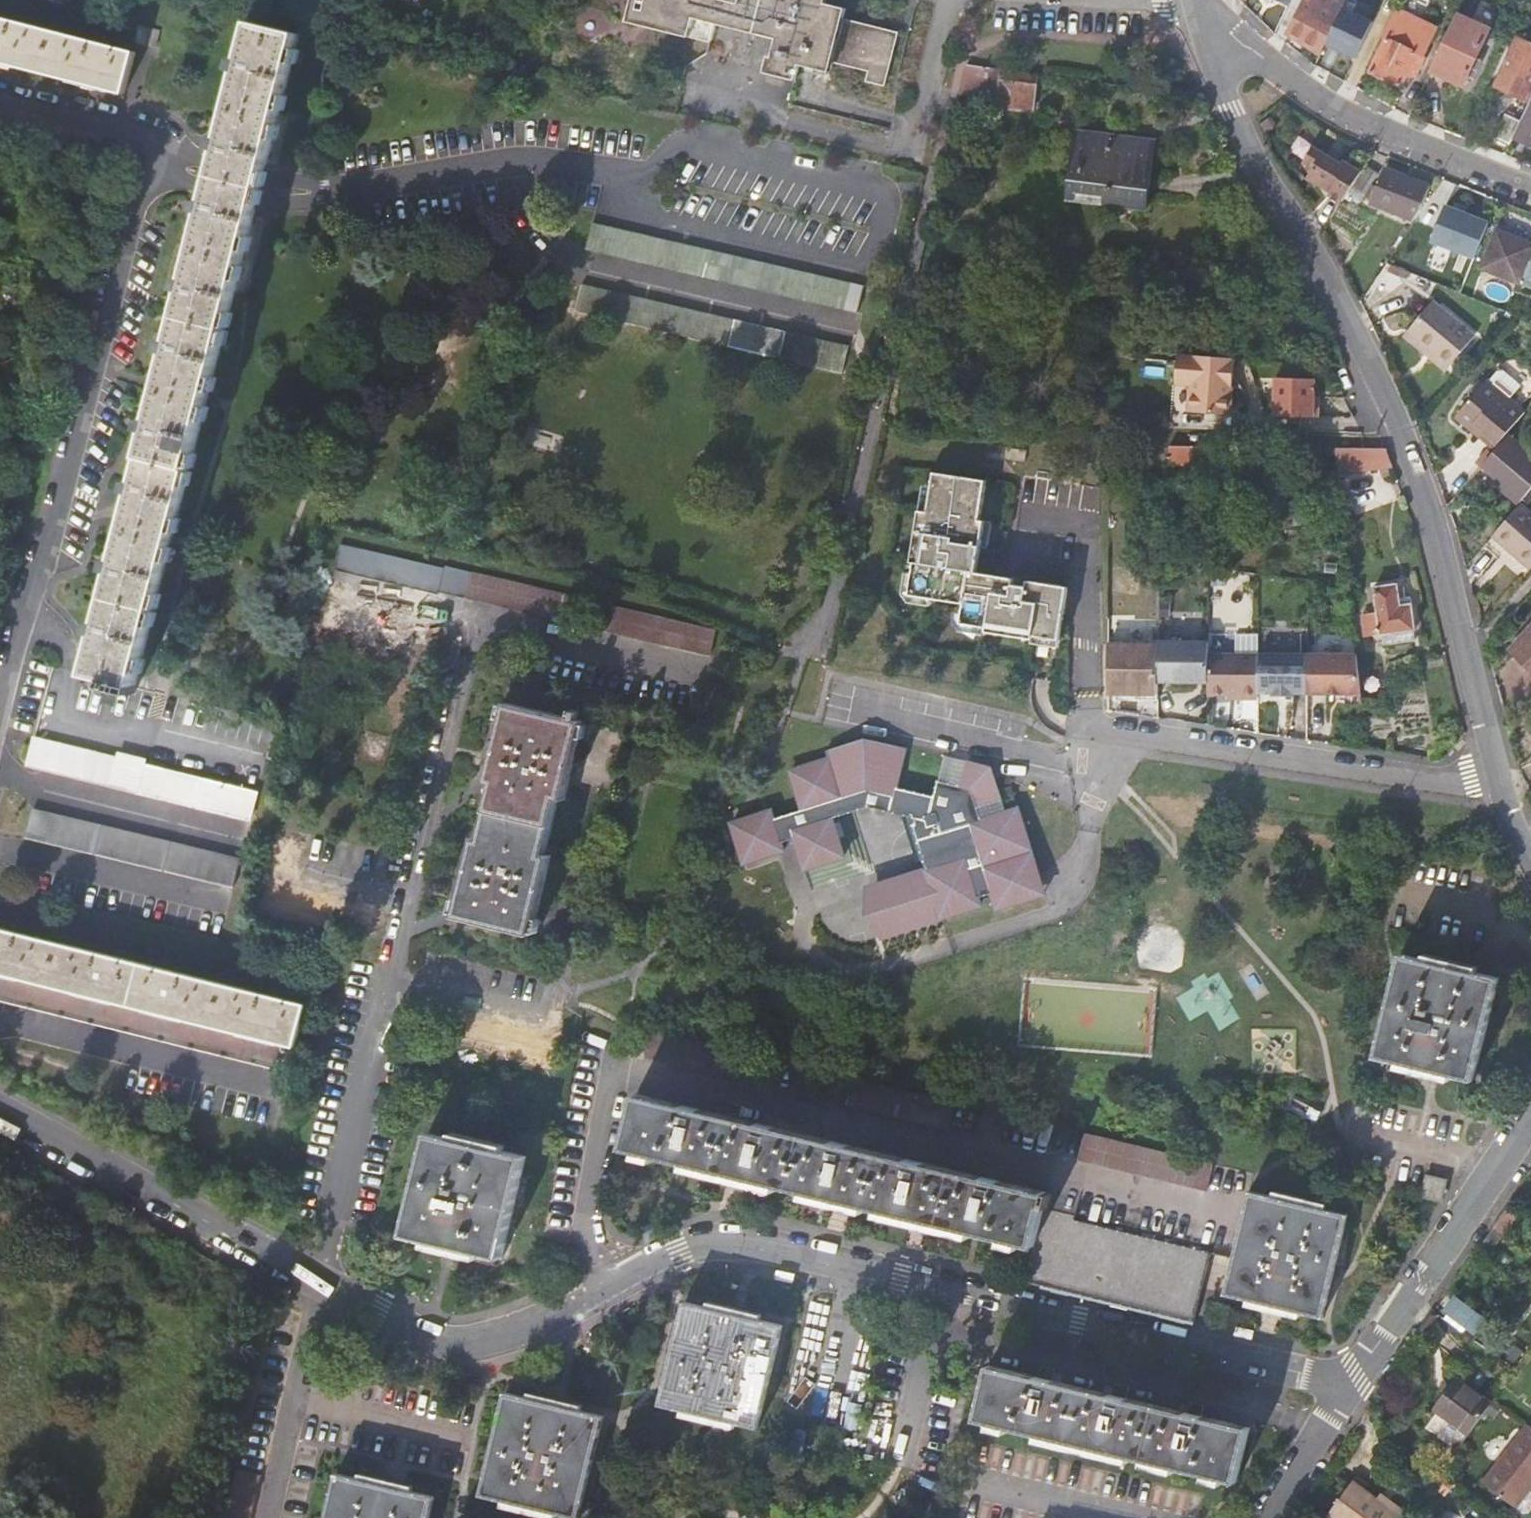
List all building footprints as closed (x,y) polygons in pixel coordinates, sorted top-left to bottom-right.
[(713,23),(775,38),(771,56),(768,55),(764,71),(796,79),(799,65),(830,72),(832,62),(867,70),(864,83),(885,88),(897,35),(844,20),(846,11),(808,2),(809,0),(630,0),(625,20),(688,36),(693,17),(713,23)] [(1346,1),(1343,0),(1305,0),(1288,33),(1317,50),(1325,37),(1327,38),(1346,1)] [(1438,28),(1395,8),(1381,37),(1386,39),(1370,72),(1401,87),(1407,73),(1415,76),(1438,28)] [(1490,28),(1458,13),(1431,70),(1464,85),(1490,28)] [(713,23),(693,17),(688,36),(708,42),(713,23)] [(124,95),(134,53),(0,18),(0,64),(124,95)] [(1368,34),(1340,21),(1326,51),(1344,60),(1348,51),(1359,57),(1368,34)] [(260,188),(298,36),(251,25),(242,62),(236,61),(234,70),(239,71),(222,140),(216,139),(214,149),(219,150),(213,176),(206,203),(201,201),(198,211),(203,212),(186,281),(181,280),(179,290),(183,291),(170,344),(165,342),(163,351),(168,353),(151,422),(145,421),(143,430),(147,431),(135,483),(130,482),(128,491),(132,492),(115,562),(110,561),(107,570),(113,572),(99,624),(94,623),(92,632),(97,633),(86,675),(135,688),(260,188)] [(1496,85),(1530,102),(1530,100),(1530,44),(1518,38),(1496,85)] [(1033,110),(1037,75),(966,65),(960,94),(1006,101),(1005,106),(1033,110)] [(1530,102),(1521,121),(1514,137),(1530,144),(1530,100),(1530,102)] [(1495,136),(1510,144),(1514,137),(1521,121),(1505,113),(1495,136)] [(1075,133),(1073,145),(1140,154),(1142,142),(1075,133)] [(1143,138),(1142,142),(1140,154),(1152,156),(1154,139),(1143,138)] [(1109,195),(1147,201),(1150,172),(1138,170),(1140,154),(1073,145),(1070,172),(1055,170),(1053,191),(1108,200),(1109,195)] [(1378,175),(1367,167),(1353,187),(1364,195),(1378,175)] [(1375,205),(1417,220),(1433,187),(1388,169),(1375,205)] [(1109,195),(1108,200),(1107,206),(1146,212),(1147,201),(1109,195)] [(593,223),(587,250),(859,311),(865,284),(593,223)] [(1438,235),(1421,224),(1397,262),(1414,273),(1438,235)] [(1523,283),(1530,261),(1530,242),(1499,230),(1485,269),(1523,283)] [(1523,283),(1530,286),(1530,261),(1523,283)] [(585,285),(579,310),(845,371),(851,345),(585,285)] [(1472,343),(1431,308),(1407,337),(1448,372),(1472,343)] [(1176,380),(1191,381),(1191,389),(1189,413),(1225,416),(1232,410),(1233,394),(1228,394),(1229,381),(1234,382),(1235,361),(1178,357),(1176,380)] [(1278,380),(1276,417),(1315,419),(1317,381),(1278,380)] [(1530,412),(1491,380),(1461,416),(1500,448),(1530,412)] [(1522,505),(1530,494),(1530,459),(1509,441),(1485,470),(1505,487),(1501,492),(1520,507),(1522,505)] [(1189,467),(1189,470),(1205,470),(1206,448),(1171,447),(1170,466),(1189,467)] [(1339,473),(1392,468),(1387,451),(1353,450),(1337,449),(1339,473)] [(982,576),(984,565),(969,563),(971,548),(986,550),(991,551),(995,526),(982,525),(988,485),(936,476),(930,517),(922,515),(913,566),(920,567),(915,599),(968,607),(965,627),(991,631),(990,636),(1038,644),(1039,638),(1065,642),(1073,590),(1032,583),(1031,590),(1018,588),(1017,594),(998,591),(1000,579),(982,576)] [(1530,571),(1530,513),(1522,505),(1520,507),(1494,538),(1530,572),(1530,571)] [(438,590),(567,621),(573,596),(446,566),(446,568),(340,543),(334,568),(438,593),(438,590)] [(1364,638),(1382,637),(1383,646),(1416,643),(1412,607),(1400,608),(1397,588),(1375,589),(1378,613),(1357,614),(1360,630),(1363,629),(1364,638)] [(424,648),(431,622),(327,598),(321,624),(424,648)] [(606,632),(709,656),(713,630),(612,607),(606,632)] [(1514,649),(1530,665),(1530,631),(1514,649)] [(1211,640),(1161,640),(1161,643),(1161,680),(1211,681),(1211,653),(1211,640)] [(1110,692),(1161,693),(1161,680),(1161,643),(1110,642),(1110,692)] [(1211,653),(1211,681),(1211,693),(1230,694),(1243,694),(1243,698),(1260,698),(1260,692),(1260,656),(1211,653)] [(1309,655),(1260,655),(1260,656),(1260,692),(1275,693),(1275,695),(1294,695),(1294,693),(1309,693),(1309,655)] [(1359,656),(1309,655),(1309,693),(1363,694),(1359,656)] [(539,706),(539,696),(510,694),(509,704),(539,706)] [(480,843),(461,921),(537,938),(556,860),(546,858),(557,807),(568,810),(578,770),(584,771),(580,790),(619,799),(633,736),(576,722),(574,728),(511,714),(492,791),(502,793),(491,845),(480,843)] [(912,823),(927,874),(939,912),(940,917),(995,900),(1004,897),(995,866),(1033,854),(1019,807),(982,818),(970,785),(938,777),(934,792),(897,784),(905,748),(865,736),(826,748),(829,756),(791,768),(802,807),(774,815),(772,808),(732,820),(744,861),(784,849),(781,841),(795,837),(804,868),(845,855),(833,816),(869,805),(913,815),(915,822),(912,823)] [(34,739),(27,768),(252,823),(259,794),(34,739)] [(989,768),(944,756),(938,777),(970,785),(982,818),(1019,807),(1012,784),(999,787),(989,768)] [(34,810),(28,837),(233,887),(239,861),(34,810)] [(997,907),(1045,893),(1033,854),(995,866),(1004,897),(995,900),(997,907)] [(881,929),(939,912),(927,874),(870,891),(881,929)] [(272,888),(266,916),(331,929),(336,904),(272,888)] [(278,1071),(284,1043),(297,1046),(308,1005),(0,930),(0,1002),(278,1071)] [(1398,959),(1375,1059),(1473,1083),(1497,982),(1398,959)] [(735,1081),(742,1055),(650,1033),(644,1059),(735,1081)] [(950,1132),(956,1107),(853,1082),(847,1108),(950,1132)] [(1035,1250),(1027,1286),(1194,1326),(1211,1256),(1234,1262),(1226,1296),(1324,1318),(1347,1217),(1251,1194),(1255,1177),(1247,1177),(1063,1132),(1048,1194),(636,1097),(624,1152),(1035,1250)] [(427,1136),(403,1237),(502,1262),(526,1160),(427,1136)] [(1512,1198),(1481,1242),(1492,1249),(1522,1205),(1512,1198)] [(1456,1292),(1445,1308),(1476,1330),(1487,1315),(1456,1292)] [(758,1432),(783,1330),(686,1305),(660,1408),(758,1432)] [(990,1369),(977,1422),(1238,1483),(1251,1430),(990,1369)] [(1431,1411),(1464,1435),(1488,1403),(1454,1379),(1431,1411)] [(481,1499),(560,1517),(579,1517),(604,1421),(506,1398),(481,1499)] [(1530,1481),(1530,1433),(1522,1426),(1477,1485),(1518,1516),(1523,1516),(1530,1507),(1530,1500),(1521,1493),(1530,1481)] [(327,1517),(430,1517),(434,1501),(336,1478),(327,1517)] [(1329,1517),(1349,1517),(1367,1493),(1349,1480),(1324,1514),(1329,1517)] [(1349,1517),(1400,1517),(1367,1493),(1349,1517)]
